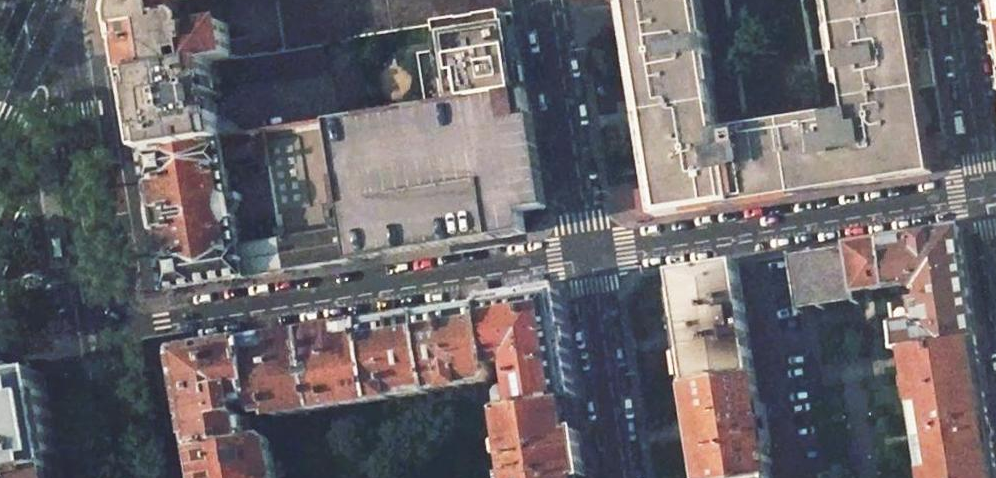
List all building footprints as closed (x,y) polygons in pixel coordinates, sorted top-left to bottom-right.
[(126,1),(122,12),(121,23),(130,75),(214,62),(232,58),(223,0),(127,0),(126,1)] [(289,49),(323,44),(355,39),(439,25),(514,13),(512,0),(281,0),(289,49)] [(921,137),(944,133),(923,0),(832,0),(850,114),(830,117),(829,114),(738,128),(739,131),(720,134),(698,0),(630,0),(664,213),(927,171),(921,137)] [(419,55),(427,105),(526,89),(514,13),(439,25),(444,51),(419,55)] [(232,58),(214,62),(216,77),(217,77),(219,87),(222,87),(327,70),(323,44),(289,49),(232,58)] [(214,62),(130,75),(142,144),(143,151),(224,138),(223,130),(222,124),(224,121),(222,108),(225,108),(224,103),(213,105),(212,97),(223,95),(222,87),(219,87),(217,77),(216,77),(214,62)] [(341,79),(336,79),(343,119),(367,115),(360,76),(354,77),(353,74),(341,76),(341,79)] [(343,119),(263,132),(266,150),(281,242),(286,272),(527,234),(523,213),(544,209),(541,190),(526,89),(427,105),(367,115),(343,119)] [(224,138),(143,151),(167,292),(286,272),(281,242),(242,248),(227,157),(266,150),(263,132),(224,138)] [(961,228),(881,241),(887,285),(887,286),(913,283),(917,288),(924,289),(925,299),(890,304),(896,349),(914,347),(978,338),(961,228)] [(859,302),(872,300),(872,296),(871,288),(887,285),(881,241),(864,243),(865,254),(853,256),(852,245),(793,254),(801,311),(817,309),(859,302)] [(738,263),(674,273),(691,383),(755,373),(738,263)] [(483,303),(494,374),(501,373),(500,365),(505,364),(510,366),(513,387),(505,388),(500,394),(503,409),(574,398),(558,294),(557,292),(555,292),(483,303)] [(433,392),(490,383),(494,374),(483,303),(420,313),(433,392)] [(376,401),(433,392),(420,313),(364,321),(376,401)] [(305,331),(318,411),(376,401),(364,321),(305,331)] [(305,331),(248,340),(260,413),(273,412),(274,417),(318,411),(305,331)] [(990,417),(978,338),(914,347),(915,358),(922,400),(912,401),(916,428),(922,427),(925,426),(926,426),(948,423),(990,417)] [(177,351),(194,449),(264,438),(260,413),(248,340),(177,351)] [(16,445),(22,477),(25,477),(61,472),(44,373),(0,380),(0,448),(16,445)] [(691,383),(691,385),(695,385),(698,401),(694,402),(694,408),(700,447),(704,470),(708,470),(710,477),(771,477),(755,373),(691,383)] [(502,409),(509,455),(502,456),(502,461),(510,460),(511,471),(504,472),(505,477),(512,476),(512,477),(586,477),(574,398),(503,409),(502,409)] [(872,408),(873,417),(881,416),(880,407),(872,408)] [(844,420),(843,412),(831,413),(832,421),(844,420)] [(934,477),(995,477),(995,454),(990,417),(948,423),(926,426),(925,426),(922,427),(916,428),(918,438),(923,471),(932,469),(934,477)] [(199,477),(278,477),(280,477),(278,462),(275,462),(273,448),(276,447),(275,444),(273,444),(271,439),(264,438),(194,449),(199,477)]
